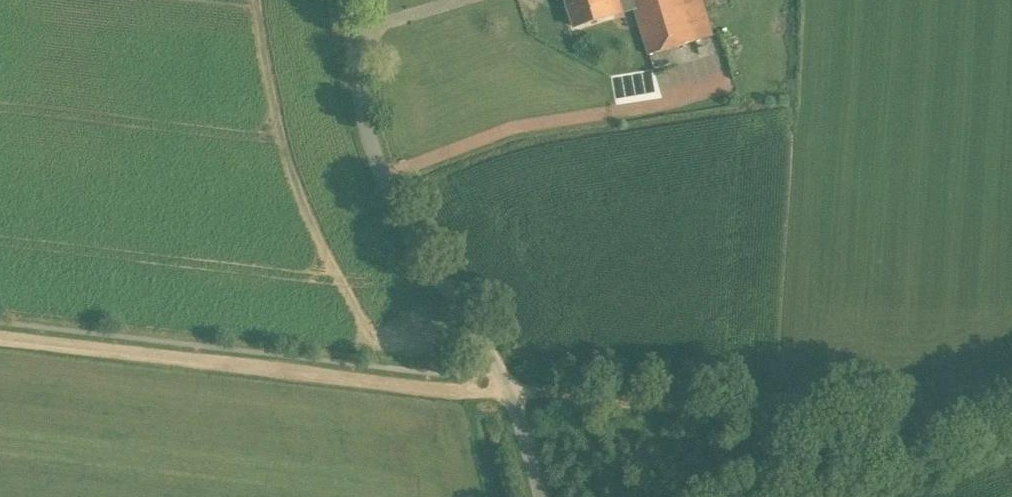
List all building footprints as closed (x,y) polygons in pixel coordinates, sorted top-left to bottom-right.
[(572,25),(611,13),(612,16),(634,9),(648,55),(714,34),(703,0),(565,0),(572,25)]
